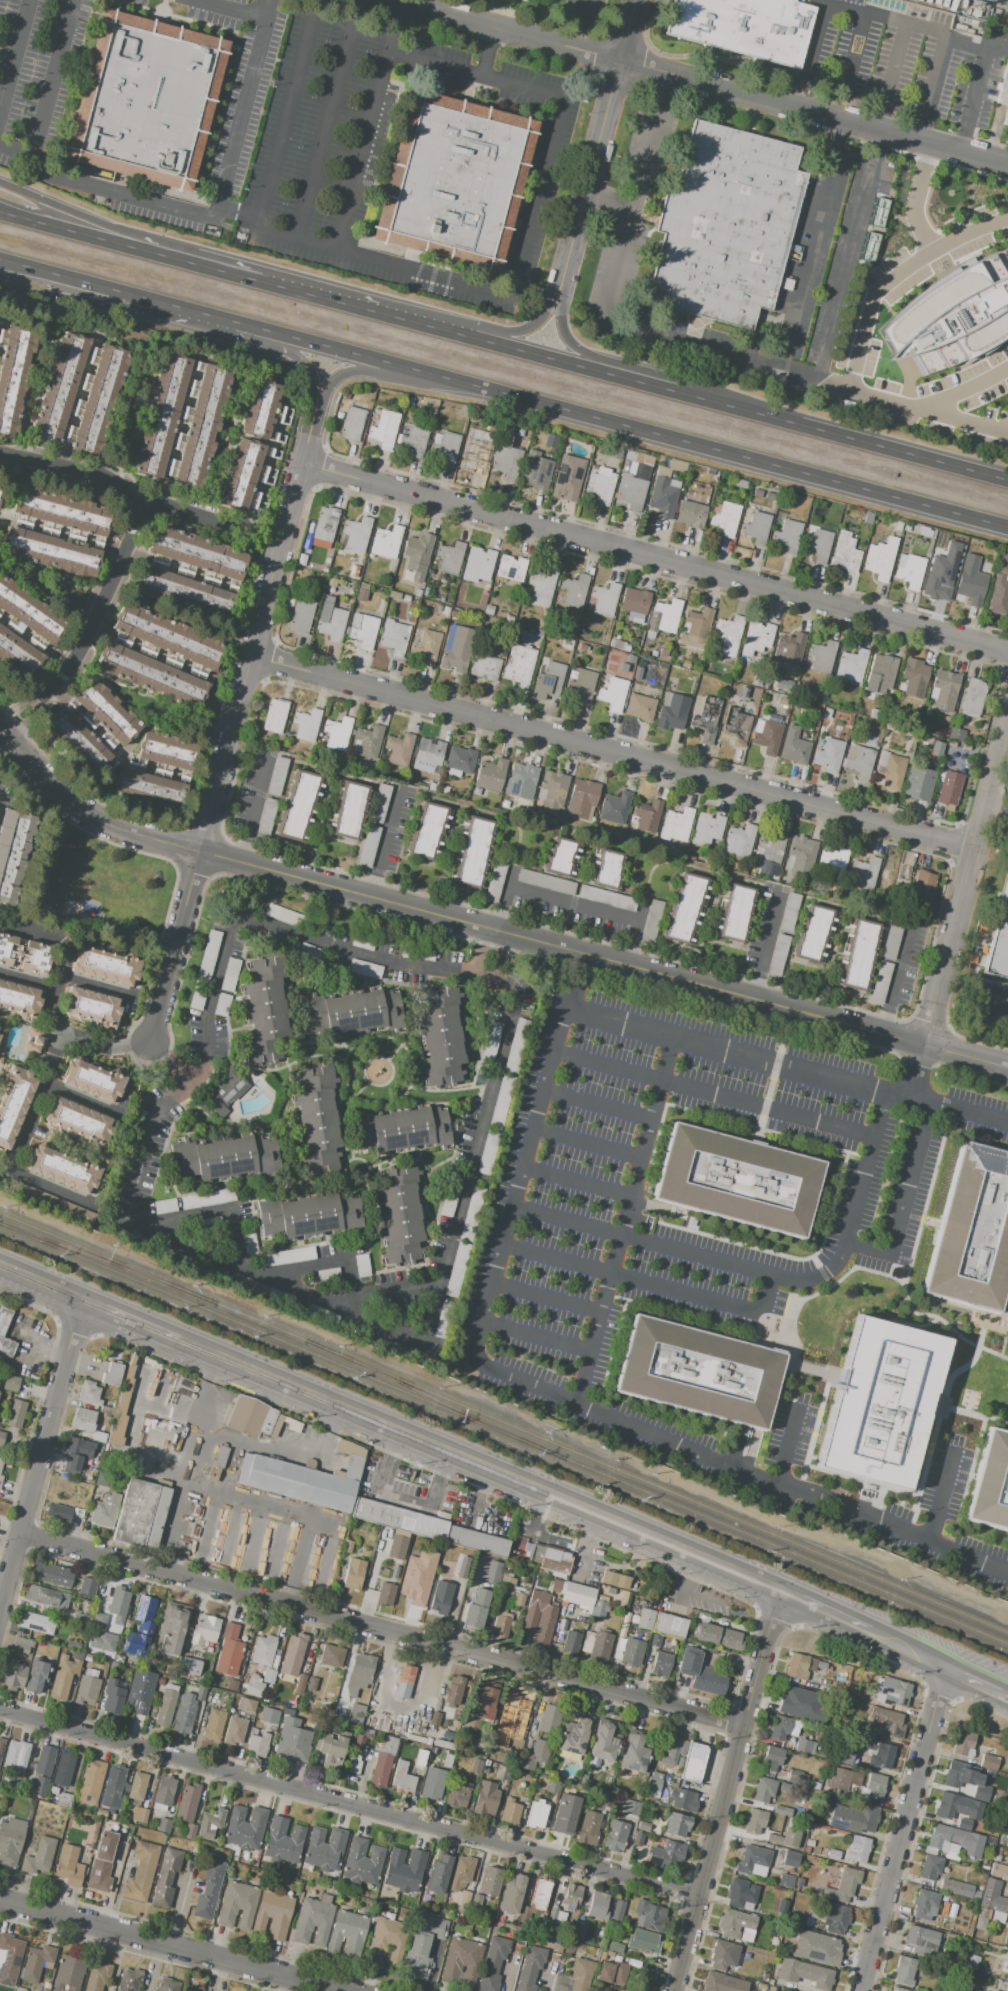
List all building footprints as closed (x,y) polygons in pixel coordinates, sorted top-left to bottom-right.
[(664,35),(673,0),(795,0),(794,3),(815,8),(799,70),(664,35)] [(884,9),(887,0),(891,0),(923,9),(921,18),(884,9)] [(102,7),(231,39),(193,190),(64,157),(102,7)] [(1006,58),(1007,58),(1007,124),(1003,123),(1007,107),(994,103),(1006,58)] [(407,87),(539,120),(501,272),(369,240),(407,87)] [(693,119),(800,148),(794,171),(806,174),(769,311),(757,308),(751,331),(644,302),(662,234),(653,231),(665,186),(674,189),(693,119)] [(882,222),(867,219),(876,187),(890,191),(882,222)] [(856,261),(870,265),(880,227),(866,224),(856,261)] [(889,353),(884,358),(912,353),(925,375),(974,353),(1007,333),(1007,248),(976,261),(938,280),(903,305),(891,316),(877,329),(889,353)] [(13,441),(0,438),(0,327),(6,328),(6,326),(37,332),(33,353),(30,352),(28,364),(30,364),(24,393),(23,392),(13,441)] [(32,441),(41,409),(38,409),(44,390),(46,390),(48,384),(45,383),(53,355),(57,356),(59,347),(55,346),(58,335),(62,336),(64,331),(90,339),(88,343),(100,347),(101,342),(127,350),(125,356),(122,366),(118,380),(117,380),(101,434),(105,436),(99,455),(95,453),(94,459),(70,452),(72,448),(58,444),(57,448),(32,441)] [(167,354),(231,371),(228,383),(226,382),(224,388),(228,389),(224,401),(221,400),(217,415),(219,415),(215,431),(213,431),(211,440),(214,441),(209,461),(205,460),(198,490),(135,473),(144,442),(139,441),(142,429),(147,430),(160,380),(155,379),(158,370),(162,371),(167,354)] [(280,384),(277,400),(274,399),(274,402),(278,403),(272,425),(269,424),(268,425),(270,426),(269,432),(270,432),(267,441),(257,439),(256,440),(250,438),(250,437),(240,434),(239,430),(240,425),(242,418),(240,418),(244,405),(251,377),(266,381),(265,383),(270,384),(271,382),(280,384)] [(408,396),(414,398),(412,406),(406,405),(408,396)] [(347,405),(366,410),(357,443),(344,440),(344,438),(338,436),(347,405)] [(380,408),(400,413),(390,451),(379,449),(381,441),(366,437),(369,427),(375,428),(380,408)] [(397,445),(400,435),(407,437),(410,423),(429,428),(421,459),(410,456),(411,449),(397,445)] [(428,453),(431,442),(433,443),(438,444),(440,436),(442,431),(460,436),(452,468),(439,465),(441,456),(428,453)] [(491,470),(492,463),(491,462),(494,448),(496,448),(501,431),(512,434),(509,447),(522,451),(513,484),(503,481),(505,474),(491,470)] [(282,451),(279,460),(261,455),(259,464),(277,470),(272,487),(254,481),(251,490),(261,493),(255,510),(246,507),(244,512),(219,504),(223,492),(219,491),(222,482),(225,483),(230,468),(226,467),(228,460),(232,461),(234,455),(230,454),(233,444),(236,445),(238,437),(282,451)] [(467,437),(491,444),(482,476),(470,473),(472,465),(460,462),(467,437)] [(360,447),(357,458),(351,457),(353,445),(360,447)] [(608,457),(610,445),(624,449),(621,460),(608,457)] [(528,449),(540,452),(539,458),(554,462),(545,493),(530,489),(530,486),(519,483),(528,449)] [(616,499),(617,493),(615,493),(627,450),(637,452),(634,463),(636,463),(633,475),(632,475),(631,477),(647,481),(639,514),(627,511),(629,504),(622,502),(622,501),(616,499)] [(641,462),(643,455),(650,457),(649,464),(641,462)] [(656,475),(658,466),(667,468),(669,459),(688,464),(685,474),(670,470),(668,479),(656,475)] [(553,485),(557,473),(563,474),(566,461),(584,466),(584,469),(587,470),(586,475),(582,474),(576,499),(567,496),(568,489),(553,485)] [(647,481),(633,477),(637,463),(651,467),(647,481)] [(608,507),(596,504),(598,496),(584,493),(589,472),(596,474),(597,469),(617,474),(608,507)] [(647,506),(656,475),(668,479),(680,482),(670,519),(664,520),(657,516),(658,509),(647,506)] [(23,484),(42,489),(40,494),(51,496),(51,493),(67,497),(66,500),(76,503),(77,499),(93,503),(92,507),(96,508),(97,505),(114,510),(96,580),(58,570),(59,567),(46,564),(46,566),(34,563),(35,559),(6,552),(23,484)] [(737,496),(740,488),(747,490),(745,498),(737,496)] [(762,490),(760,498),(752,496),(754,488),(762,490)] [(765,499),(766,492),(774,494),(773,501),(765,499)] [(680,499),(707,506),(700,530),(690,527),(691,525),(674,521),(680,499)] [(740,506),(732,539),(721,536),(723,529),(716,527),(716,526),(708,524),(714,503),(721,505),(722,501),(740,506)] [(301,550),(300,555),(307,557),(310,544),(328,550),(339,512),(340,510),(327,506),(326,508),(320,506),(319,508),(315,524),(309,522),(301,550)] [(740,534),(743,523),(749,525),(753,511),(772,516),(763,547),(752,544),(753,538),(746,537),(747,535),(740,534)] [(863,523),(865,512),(874,514),(871,525),(863,523)] [(345,520),(352,522),(352,521),(359,523),(361,517),(372,520),(363,555),(344,550),(345,546),(338,544),(345,520)] [(783,518),(802,524),(793,557),(783,554),(785,546),(782,546),(782,547),(776,545),(783,518)] [(896,521),(903,523),(900,531),(894,530),(896,521)] [(903,530),(905,523),(911,525),(909,531),(903,530)] [(369,554),(395,561),(403,527),(392,524),(390,532),(376,528),(369,554)] [(156,526),(161,528),(162,525),(183,531),(182,535),(188,536),(189,534),(203,538),(202,541),(212,545),(213,541),(231,547),(230,550),(247,556),(224,623),(137,595),(141,585),(137,584),(143,564),(148,565),(152,555),(147,553),(156,526)] [(920,526),(929,529),(929,530),(932,531),(930,538),(918,535),(920,526)] [(802,551),(807,533),(812,534),(814,528),(833,533),(824,566),(813,563),(815,556),(809,554),(810,553),(802,551)] [(839,529),(850,532),(849,538),(855,540),(852,549),(861,551),(855,575),(829,568),(839,529)] [(403,579),(422,584),(435,536),(423,533),(422,538),(418,536),(417,540),(407,537),(402,556),(408,558),(403,579)] [(863,569),(865,560),(864,560),(868,544),(875,546),(876,543),(884,545),(887,535),(899,538),(886,584),(875,580),(877,574),(870,572),(870,571),(863,569)] [(435,555),(438,545),(445,547),(446,546),(453,548),(455,541),(466,544),(457,577),(438,572),(442,557),(435,555)] [(496,551),(494,561),(495,562),(490,582),(478,579),(476,584),(461,579),(469,546),(481,549),(480,551),(483,552),(483,553),(484,553),(486,549),(496,551)] [(900,553),(907,555),(907,554),(926,559),(917,592),(906,589),(908,582),(893,578),(900,553)] [(1001,553),(1007,555),(1007,605),(1007,609),(1004,612),(1003,613),(1001,614),(998,614),(995,614),(991,612),(989,610),(987,607),(987,604),(1001,553)] [(522,582),(495,575),(500,554),(512,557),(511,559),(514,560),(514,561),(516,561),(517,557),(528,560),(522,582)] [(954,594),(964,557),(975,560),(972,571),(987,575),(978,608),(968,605),(970,598),(954,594)] [(931,560),(957,567),(948,600),(938,597),(940,591),(924,586),(927,574),(925,574),(928,562),(930,563),(931,560)] [(558,568),(548,607),(529,602),(532,593),(524,591),(531,568),(545,572),(547,565),(558,568)] [(351,566),(359,568),(356,579),(349,577),(351,566)] [(581,609),(561,604),(565,590),(559,589),(562,579),(569,581),(569,579),(576,581),(578,574),(589,577),(581,609)] [(30,681),(0,661),(0,576),(3,578),(4,576),(12,582),(11,584),(39,603),(40,602),(46,605),(44,607),(58,617),(59,615),(71,623),(53,648),(47,644),(41,654),(46,657),(30,681)] [(620,584),(610,618),(592,613),(596,599),(590,597),(593,586),(607,590),(609,581),(620,584)] [(369,585),(366,600),(355,597),(358,582),(369,585)] [(385,589),(384,595),(373,592),(375,586),(385,589)] [(431,589),(429,597),(423,595),(425,587),(431,589)] [(651,593),(645,615),(644,615),(641,625),(626,621),(629,612),(619,610),(625,587),(651,593)] [(401,594),(400,600),(389,597),(390,591),(401,594)] [(306,635),(288,631),(296,596),(314,601),(306,635)] [(674,635),(647,628),(654,602),(663,605),(663,604),(669,605),(671,599),(682,602),(674,635)] [(122,600),(137,607),(137,608),(146,612),(146,613),(152,616),(153,614),(173,623),(174,621),(190,628),(189,630),(211,639),(212,638),(220,641),(219,645),(225,648),(214,674),(208,671),(203,682),(210,685),(198,712),(132,684),(133,681),(116,674),(115,677),(93,668),(105,640),(113,643),(117,633),(109,629),(122,600)] [(493,615),(483,613),(485,604),(495,606),(493,615)] [(347,612),(339,644),(327,641),(329,635),(315,632),(321,606),(347,612)] [(713,610),(702,651),(677,644),(680,633),(686,634),(689,623),(683,622),(686,611),(700,614),(702,607),(713,610)] [(370,653),(359,650),(361,641),(359,641),(358,643),(354,642),(355,639),(347,637),(347,635),(344,635),(346,626),(349,627),(349,626),(350,626),(354,613),(380,619),(376,636),(375,635),(370,653)] [(481,615),(488,617),(487,623),(480,621),(481,615)] [(734,657),(709,651),(717,620),(724,622),(725,620),(731,621),(733,615),(744,618),(734,657)] [(410,627),(402,660),(390,657),(392,649),(378,646),(384,618),(393,620),(393,623),(410,627)] [(775,626),(769,649),(763,648),(762,653),(753,651),(751,658),(740,655),(750,620),(760,623),(760,625),(762,626),(762,627),(764,627),(765,623),(775,626)] [(464,674),(453,671),(454,669),(449,668),(448,670),(438,667),(445,643),(446,643),(451,624),(476,631),(464,674)] [(441,632),(433,667),(422,664),(425,651),(410,647),(411,641),(418,643),(422,628),(441,632)] [(805,634),(796,666),(779,661),(783,648),(776,646),(779,633),(793,637),(795,631),(805,634)] [(571,650),(561,648),(563,639),(573,641),(571,650)] [(628,652),(609,648),(611,639),(626,642),(625,645),(630,646),(628,652)] [(828,675),(810,670),(814,657),(806,654),(809,644),(818,646),(818,645),(824,647),(826,640),(837,643),(828,675)] [(527,690),(515,687),(516,682),(508,680),(509,678),(502,676),(511,644),(524,647),(525,645),(530,646),(530,649),(538,651),(527,690)] [(503,652),(501,660),(495,682),(485,679),(485,676),(482,675),(481,678),(469,675),(475,652),(488,656),(490,648),(503,652)] [(668,650),(666,657),(659,656),(661,648),(668,650)] [(867,651),(859,682),(841,677),(844,664),(839,662),(840,655),(841,655),(843,654),(844,653),(845,653),(848,653),(855,655),(857,648),(867,651)] [(893,681),(867,674),(872,654),(884,657),(884,659),(888,660),(889,656),(899,659),(893,681)] [(627,672),(629,663),(627,663),(629,655),(635,656),(631,673),(627,672)] [(931,667),(926,686),(900,679),(906,657),(924,662),(923,665),(931,667)] [(566,665),(556,703),(549,701),(551,696),(545,694),(543,701),(530,697),(537,673),(543,674),(546,660),(566,665)] [(597,673),(588,706),(574,703),(576,694),(565,691),(568,680),(575,681),(575,679),(568,677),(570,670),(577,672),(578,668),(597,673)] [(951,713),(932,708),(935,698),(929,697),(937,669),(961,675),(951,713)] [(619,713),(609,710),(611,704),(596,700),(600,688),(605,690),(609,676),(628,681),(619,713)] [(92,677),(97,682),(98,680),(108,690),(106,692),(111,697),(113,695),(119,701),(117,703),(125,711),(127,709),(143,726),(122,747),(117,743),(107,753),(112,757),(98,770),(51,722),(55,718),(53,716),(63,706),(64,707),(72,699),(71,698),(92,677)] [(794,682),(791,692),(774,688),(776,677),(794,682)] [(987,683),(977,719),(960,714),(969,677),(981,680),(981,682),(987,683)] [(751,685),(753,679),(760,681),(759,687),(751,685)] [(641,686),(639,694),(630,692),(632,684),(641,686)] [(682,731),(672,729),(672,730),(667,728),(667,730),(655,727),(665,691),(691,698),(682,731)] [(657,699),(651,722),(624,715),(630,692),(657,699)] [(724,700),(711,746),(699,742),(703,729),(688,726),(690,720),(691,721),(693,713),(698,715),(704,694),(724,700)] [(789,699),(788,706),(777,703),(779,696),(789,699)] [(289,701),(281,736),(262,731),(270,698),(276,700),(276,698),(289,701)] [(803,710),(793,708),(794,701),(805,703),(803,710)] [(743,748),(733,746),(734,741),(719,737),(728,705),(739,708),(739,710),(752,714),(743,748)] [(833,709),(830,720),(821,717),(823,707),(833,709)] [(314,744),(295,739),(298,724),(291,722),(294,712),(300,713),(300,712),(306,714),(306,715),(309,715),(310,708),(322,711),(321,712),(324,712),(321,722),(319,721),(314,744)] [(782,716),(780,723),(767,720),(769,713),(782,716)] [(352,719),(344,752),(324,747),(327,732),(322,731),(324,721),(340,724),(342,716),(352,719)] [(782,725),(774,758),(762,754),(764,746),(751,743),(752,738),(750,737),(755,719),(757,720),(758,718),(782,725)] [(376,760),(356,756),(360,741),(359,741),(355,740),(353,740),(356,728),(370,731),(372,724),(383,726),(376,760)] [(805,765),(779,758),(788,725),(799,728),(795,739),(811,743),(805,765)] [(966,731),(963,741),(947,738),(950,727),(966,731)] [(118,788),(123,768),(126,769),(130,752),(137,754),(138,749),(136,748),(138,739),(140,740),(143,728),(174,736),(175,734),(186,737),(185,739),(197,742),(182,804),(118,788)] [(948,730),(946,736),(938,734),(939,728),(948,730)] [(415,736),(408,768),(387,763),(390,749),(385,748),(388,737),(395,739),(395,737),(401,738),(400,740),(402,740),(403,733),(415,736)] [(844,742),(835,775),(825,772),(826,767),(811,763),(815,749),(821,751),(825,737),(844,742)] [(440,765),(434,764),(432,773),(412,768),(419,738),(430,740),(429,744),(435,745),(436,742),(445,744),(440,765)] [(943,742),(940,757),(930,755),(933,740),(943,742)] [(866,783),(856,780),(857,776),(841,772),(849,743),(875,750),(866,783)] [(477,751),(472,774),(461,771),(459,777),(446,774),(448,768),(446,768),(451,747),(466,750),(466,748),(477,751)] [(907,759),(899,787),(881,782),(883,774),(874,772),(880,750),(890,753),(890,755),(907,759)] [(380,751),(388,753),(386,762),(378,760),(380,751)] [(290,759),(280,797),(265,793),(275,755),(290,759)] [(500,793),(474,787),(478,767),(480,767),(481,762),(495,765),(497,757),(507,760),(500,793)] [(539,768),(531,800),(510,796),(514,781),(509,780),(511,770),(526,773),(528,765),(539,768)] [(928,804),(909,799),(910,795),(903,793),(906,781),(905,781),(909,765),(938,773),(932,796),(930,796),(928,804)] [(292,768),(321,776),(321,777),(322,778),(321,784),(322,785),(321,788),(320,787),(318,793),(320,794),(319,797),(316,796),(312,811),(314,812),(314,814),(310,813),(308,819),(312,820),(312,823),(308,822),(305,836),(307,837),(306,840),(304,839),(303,843),(275,835),(292,768)] [(562,809),(558,808),(557,816),(540,812),(540,813),(532,812),(542,769),(554,772),(555,770),(561,771),(561,774),(570,776),(562,809)] [(962,776),(954,806),(937,801),(945,772),(962,776)] [(600,784),(591,822),(564,816),(573,778),(584,780),(584,779),(594,782),(594,783),(600,784)] [(371,787),(357,841),(330,834),(332,826),(329,826),(330,823),(332,823),(334,818),(330,817),(333,805),(336,806),(338,800),(334,799),(339,779),(371,787)] [(392,787),(382,825),(370,821),(380,783),(392,787)] [(429,783),(437,784),(435,792),(428,790),(429,783)] [(440,792),(442,786),(449,788),(447,794),(440,792)] [(474,787),(481,789),(479,795),(472,793),(474,787)] [(624,825),(598,819),(604,794),(619,797),(620,790),(632,793),(624,825)] [(278,800),(267,840),(255,837),(266,796),(278,800)] [(663,802),(656,833),(636,829),(639,815),(632,814),(634,802),(642,804),(643,803),(648,804),(647,805),(650,806),(651,799),(663,802)] [(404,854),(418,800),(452,809),(449,820),(448,820),(443,837),(441,836),(440,842),(442,843),(441,846),(439,845),(438,851),(439,851),(438,855),(436,854),(434,861),(404,854)] [(16,907),(0,902),(0,832),(7,807),(41,816),(16,907)] [(686,842),(668,838),(668,840),(658,838),(661,826),(663,827),(666,811),(681,814),(682,807),(693,810),(686,842)] [(725,817),(719,841),(710,839),(708,848),(689,843),(697,811),(711,814),(710,818),(714,819),(715,814),(725,817)] [(464,814),(496,822),(479,890),(454,883),(455,880),(449,878),(452,867),(455,868),(457,862),(454,861),(455,857),(456,857),(457,852),(456,852),(457,848),(460,849),(462,843),(458,842),(461,831),(464,832),(465,829),(462,828),(463,825),(461,825),(464,814)] [(630,815),(638,816),(636,824),(629,822),(630,815)] [(563,816),(570,818),(568,824),(561,822),(563,816)] [(749,858),(723,852),(728,827),(743,831),(745,824),(756,826),(749,858)] [(369,825),(380,828),(369,869),(358,866),(369,825)] [(787,834),(785,840),(788,840),(785,855),(781,854),(779,865),(755,859),(758,846),(756,845),(758,836),(774,839),(776,832),(787,834)] [(541,870),(542,867),(543,867),(551,835),(581,843),(578,853),(577,852),(574,864),(575,864),(572,876),(568,875),(567,877),(541,870)] [(809,875),(785,869),(788,855),(787,855),(788,849),(790,849),(791,844),(805,848),(807,840),(817,842),(809,875)] [(849,849),(843,873),(838,872),(837,879),(826,876),(833,846),(849,849)] [(595,847),(626,855),(618,889),(616,889),(616,891),(589,884),(590,880),(587,880),(588,876),(591,877),(592,871),(591,870),(594,857),(593,857),(595,847)] [(872,891),(850,886),(852,875),(848,874),(850,863),(851,863),(852,860),(867,863),(869,856),(880,858),(872,891)] [(496,904),(484,901),(495,858),(507,861),(496,904)] [(910,866),(905,886),(903,886),(902,889),(886,885),(886,882),(879,880),(882,867),(897,871),(899,864),(910,866)] [(519,868),(577,883),(573,897),(515,882),(519,868)] [(768,870),(780,873),(778,882),(766,879),(768,870)] [(938,874),(932,900),(912,895),(915,883),(913,882),(916,870),(926,873),(926,871),(938,874)] [(660,938),(678,871),(708,879),(706,887),(709,887),(708,892),(705,891),(703,896),(707,897),(706,900),(703,899),(699,913),(702,914),(701,918),(696,917),(695,921),(698,922),(697,927),(694,926),(691,938),(694,939),(693,943),(690,942),(689,945),(660,938)] [(727,882),(756,890),(742,944),(714,937),(716,929),(714,928),(715,925),(717,926),(719,920),(715,919),(716,916),(719,917),(721,912),(718,911),(719,908),(721,909),(723,903),(719,902),(721,898),(724,899),(725,894),(721,893),(722,891),(725,891),(727,882)] [(577,897),(580,885),(637,900),(634,912),(577,897)] [(788,891),(799,894),(790,934),(778,931),(788,891)] [(986,978),(1007,892),(1007,984),(986,978)] [(650,899),(663,902),(652,946),(639,943),(650,899)] [(791,958),(792,952),(791,951),(803,902),(835,910),(833,919),(835,919),(834,922),(832,921),(830,927),(832,927),(831,931),(829,930),(825,944),(827,945),(826,948),(823,947),(822,953),(824,954),(823,957),(820,956),(818,965),(791,958)] [(850,917),(883,925),(865,992),(837,985),(838,981),(836,980),(837,978),(839,978),(843,964),(840,963),(840,960),(843,961),(845,956),(841,955),(842,951),(845,952),(848,937),(845,937),(846,933),(849,934),(851,928),(844,927),(845,924),(848,925),(850,917)] [(893,960),(881,956),(888,928),(901,931),(893,960)] [(39,975),(0,964),(0,933),(58,949),(52,969),(49,968),(46,976),(39,975)] [(778,933),(790,936),(778,978),(767,974),(778,933)] [(69,971),(72,962),(74,962),(76,954),(73,954),(76,941),(143,960),(137,981),(134,980),(132,988),(69,971)] [(242,963),(262,959),(263,966),(272,965),(271,958),(289,955),(290,966),(286,967),(288,980),(281,981),(291,1041),(284,1042),(287,1057),(277,1058),(278,1063),(260,1066),(260,1065),(256,1066),(255,1063),(245,1065),(244,1058),(249,1057),(246,1042),(253,1041),(250,1023),(246,1024),(239,984),(249,983),(247,971),(244,971),(242,963)] [(381,966),(350,959),(347,970),(378,978),(381,966)] [(869,1001),(880,961),(892,964),(882,1005),(869,1001)] [(30,1022),(0,1014),(0,979),(39,990),(37,998),(41,999),(35,1020),(31,1018),(30,1022)] [(66,1018),(62,1012),(70,983),(121,997),(119,1006),(122,1006),(115,1032),(66,1018)] [(396,986),(399,1006),(392,1007),(394,1016),(400,1015),(403,1029),(397,1030),(398,1033),(393,1033),(393,1029),(377,1031),(377,1027),(364,1029),(364,1033),(347,1036),(347,1033),(338,1034),(339,1037),(327,1039),(326,1034),(305,1037),(304,1027),(306,1026),(305,1018),(303,1019),(300,1004),(304,1003),(303,992),(312,991),(312,996),(321,995),(322,999),(343,996),(343,991),(358,989),(358,993),(371,991),(371,987),(380,986),(381,995),(387,994),(386,987),(396,986)] [(415,994),(434,991),(435,998),(444,996),(443,990),(460,987),(462,998),(458,999),(461,1016),(456,1017),(457,1024),(462,1023),(465,1042),(461,1043),(462,1053),(466,1052),(468,1062),(458,1064),(459,1070),(464,1069),(466,1080),(464,1080),(465,1085),(456,1086),(456,1085),(448,1086),(448,1087),(433,1090),(433,1086),(420,1088),(418,1077),(426,1076),(423,1058),(425,1058),(424,1051),(420,1052),(417,1030),(421,1030),(418,1012),(421,1011),(420,1002),(416,1002),(415,994)] [(478,1063),(490,1066),(501,1023),(489,1020),(478,1063)] [(24,1051),(26,1040),(33,1041),(33,1037),(27,1036),(28,1026),(43,1028),(42,1035),(43,1036),(42,1046),(40,1046),(39,1054),(24,1051)] [(62,1083),(63,1080),(57,1077),(62,1064),(66,1065),(67,1060),(70,1062),(73,1054),(125,1075),(114,1103),(62,1083)] [(3,1153),(0,1152),(0,1089),(5,1077),(2,1076),(7,1064),(24,1071),(25,1069),(33,1072),(31,1077),(38,1080),(9,1151),(4,1149),(3,1153)] [(249,1085),(220,1115),(218,1117),(211,1110),(207,1113),(195,1101),(229,1066),(232,1068),(235,1065),(243,1074),(240,1077),(249,1085)] [(290,1073),(309,1069),(310,1076),(319,1074),(318,1068),(335,1065),(337,1073),(332,1074),(333,1079),(337,1078),(338,1082),(334,1083),(336,1096),(331,1097),(332,1107),(338,1106),(341,1125),(335,1126),(339,1146),(335,1147),(335,1152),(341,1151),(343,1162),(338,1163),(339,1170),(325,1173),(324,1165),(315,1166),(317,1173),(311,1174),(309,1164),(303,1165),(301,1155),(303,1154),(300,1136),(302,1136),(297,1106),(293,1106),(291,1095),(297,1094),(295,1080),(291,1081),(290,1073)] [(54,1092),(113,1116),(108,1126),(112,1128),(103,1150),(47,1127),(43,1119),(54,1092)] [(444,1103),(447,1122),(441,1123),(442,1132),(449,1131),(452,1149),(441,1150),(440,1146),(422,1149),(421,1143),(415,1144),(416,1150),(396,1153),(395,1150),(386,1151),(386,1155),(375,1156),(374,1151),(354,1154),(352,1144),(355,1144),(353,1136),(351,1136),(349,1121),(353,1121),(351,1108),(361,1106),(362,1113),(378,1110),(379,1114),(391,1112),(391,1111),(406,1109),(406,1110),(420,1108),(419,1107),(428,1105),(429,1111),(435,1110),(434,1104),(444,1103)] [(824,1162),(804,1241),(651,1201),(671,1122),(824,1162)] [(176,1186),(173,1166),(180,1165),(178,1156),(172,1157),(169,1140),(186,1137),(187,1143),(194,1142),(194,1145),(201,1144),(201,1145),(214,1143),(213,1140),(229,1138),(229,1139),(242,1137),(241,1133),(250,1132),(251,1137),(260,1135),(260,1138),(273,1136),(275,1150),(269,1151),(270,1160),(278,1159),(279,1166),(268,1168),(269,1178),(259,1180),(258,1177),(240,1179),(240,1178),(217,1181),(217,1177),(210,1178),(210,1181),(190,1185),(190,1180),(184,1181),(184,1184),(176,1186)] [(999,1311),(1007,1276),(1007,1152),(961,1140),(921,1291),(999,1311)] [(27,1170),(32,1157),(29,1156),(33,1148),(36,1149),(38,1144),(44,1141),(105,1167),(96,1189),(92,1188),(89,1195),(27,1170)] [(374,1172),(394,1168),(395,1175),(404,1174),(403,1167),(420,1164),(422,1175),(417,1176),(420,1190),(414,1191),(417,1204),(422,1203),(425,1219),(422,1220),(423,1230),(427,1229),(429,1240),(424,1241),(424,1257),(411,1258),(411,1262),(409,1262),(409,1264),(394,1267),(393,1263),(381,1265),(379,1255),(385,1254),(381,1236),(385,1235),(377,1189),(381,1189),(379,1179),(375,1180),(374,1172)] [(94,1213),(88,1225),(7,1191),(12,1179),(94,1213)] [(235,1200),(233,1187),(186,1196),(189,1209),(235,1200)] [(356,1191),(359,1208),(352,1209),(353,1218),(360,1217),(363,1234),(352,1236),(351,1232),(334,1234),(333,1232),(328,1233),(328,1235),(302,1240),(301,1236),(296,1237),(296,1241),(283,1243),(283,1238),(262,1241),(259,1229),(257,1229),(254,1210),(256,1210),(255,1200),(262,1199),(262,1194),(272,1193),(274,1201),(284,1199),(285,1203),(299,1200),(298,1197),(313,1194),(314,1197),(328,1195),(327,1192),(336,1191),(337,1198),(345,1197),(344,1193),(356,1191)] [(0,1309),(0,1354),(11,1358),(17,1343),(3,1337),(13,1312),(1,1307),(0,1309)] [(784,1356),(763,1431),(614,1390),(635,1314),(784,1356)] [(857,1317),(817,1468),(910,1493),(950,1341),(857,1317)] [(107,1444),(120,1447),(126,1415),(125,1414),(136,1354),(125,1352),(107,1444)] [(124,1366),(118,1387),(100,1382),(103,1372),(106,1373),(109,1362),(115,1363),(116,1361),(121,1362),(120,1365),(124,1366)] [(2,1389),(6,1375),(20,1379),(16,1393),(2,1389)] [(77,1400),(80,1389),(78,1388),(79,1384),(81,1385),(83,1380),(95,1383),(94,1386),(101,1388),(98,1399),(103,1400),(101,1407),(77,1400)] [(224,1426),(237,1394),(278,1412),(277,1414),(284,1416),(274,1439),(259,1432),(256,1440),(224,1426)] [(12,1399),(6,1426),(20,1429),(27,1402),(12,1399)] [(70,1427),(71,1423),(70,1422),(72,1415),(73,1416),(75,1406),(96,1412),(94,1420),(95,1420),(92,1433),(70,1427)] [(285,1417),(302,1424),(298,1433),(287,1428),(288,1425),(283,1422),(285,1417)] [(988,1429),(1007,1434),(1007,1532),(964,1521),(988,1429)] [(107,1434),(104,1444),(92,1441),(95,1430),(107,1434)] [(67,1436),(86,1441),(81,1461),(62,1456),(67,1436)] [(349,1454),(335,1450),(337,1440),(366,1447),(363,1458),(349,1454)] [(106,1452),(108,1444),(115,1446),(113,1454),(106,1452)] [(229,1447),(224,1468),(214,1465),(219,1445),(229,1447)] [(349,1513),(235,1484),(244,1452),(342,1478),(357,1482),(353,1496),(349,1513)] [(357,1482),(363,1458),(349,1454),(342,1478),(357,1482)] [(96,1469),(86,1466),(88,1459),(98,1462),(96,1469)] [(216,1482),(206,1479),(209,1469),(213,1470),(214,1467),(220,1469),(216,1482)] [(87,1471),(86,1477),(77,1474),(78,1469),(87,1471)] [(97,1472),(112,1476),(109,1489),(94,1485),(97,1472)] [(112,1540),(128,1478),(171,1489),(156,1551),(112,1540)] [(73,1483),(82,1486),(79,1496),(70,1493),(73,1483)] [(111,1528),(88,1522),(94,1500),(101,1502),(103,1493),(109,1494),(110,1491),(121,1495),(111,1528)] [(79,1509),(82,1494),(90,1495),(86,1510),(79,1509)] [(442,1542),(348,1517),(349,1513),(353,1496),(448,1521),(447,1525),(442,1542)] [(52,1504),(72,1509),(68,1524),(48,1519),(49,1515),(46,1514),(49,1506),(51,1506),(52,1504)] [(447,1525),(509,1541),(504,1558),(442,1542),(447,1525)] [(404,1560),(387,1555),(393,1535),(409,1539),(404,1560)] [(353,1541),(349,1554),(343,1552),(346,1540),(353,1541)] [(524,1544),(530,1546),(526,1559),(521,1557),(524,1544)] [(532,1544),(573,1555),(567,1576),(565,1576),(564,1579),(550,1575),(551,1572),(538,1568),(539,1564),(527,1560),(532,1544)] [(436,1553),(418,1549),(416,1557),(406,1555),(397,1594),(406,1596),(404,1604),(423,1608),(436,1553)] [(360,1592),(342,1588),(348,1557),(367,1561),(360,1592)] [(488,1561),(504,1565),(499,1585),(483,1581),(488,1561)] [(39,1562),(75,1572),(70,1589),(34,1579),(39,1562)] [(460,1564),(468,1567),(465,1579),(456,1577),(460,1564)] [(392,1565),(400,1567),(396,1579),(389,1577),(392,1565)] [(603,1571),(630,1579),(626,1591),(599,1584),(603,1571)] [(516,1579),(511,1595),(499,1592),(504,1576),(516,1579)] [(83,1577),(98,1581),(93,1597),(78,1593),(83,1577)] [(553,1578),(566,1582),(566,1581),(596,1589),(591,1608),(561,1600),(563,1594),(549,1590),(553,1578)] [(437,1580),(454,1585),(445,1614),(428,1609),(437,1580)] [(381,1583),(397,1587),(391,1610),(375,1606),(381,1583)] [(30,1585),(69,1595),(65,1610),(23,1599),(25,1591),(28,1592),(30,1585)] [(114,1585),(123,1587),(122,1591),(130,1593),(122,1626),(111,1624),(114,1612),(108,1611),(114,1585)] [(480,1629),(461,1624),(467,1603),(471,1604),(475,1587),(491,1592),(480,1629)] [(531,1590),(550,1595),(547,1605),(558,1608),(548,1650),(530,1645),(532,1635),(521,1632),(531,1590)] [(514,1593),(525,1595),(522,1608),(511,1605),(514,1593)] [(596,1594),(608,1598),(606,1606),(608,1606),(607,1612),(605,1612),(602,1621),(590,1618),(596,1594)] [(139,1595),(157,1599),(151,1623),(153,1623),(148,1644),(147,1643),(143,1658),(121,1652),(127,1631),(137,1634),(140,1622),(133,1620),(139,1595)] [(166,1602),(192,1609),(187,1630),(184,1629),(176,1659),(158,1654),(162,1637),(157,1636),(166,1602)] [(641,1608),(655,1612),(650,1631),(636,1627),(641,1608)] [(17,1616),(22,1617),(23,1611),(56,1619),(52,1635),(26,1629),(25,1632),(14,1629),(17,1616)] [(497,1611),(512,1615),(505,1640),(498,1638),(499,1633),(491,1632),(497,1611)] [(652,1631),(657,1612),(688,1620),(682,1639),(652,1631)] [(214,1644),(221,1619),(200,1614),(196,1629),(193,1628),(189,1645),(201,1648),(203,1641),(214,1644)] [(78,1615),(89,1617),(88,1623),(77,1620),(78,1615)] [(560,1619),(568,1621),(565,1631),(557,1629),(560,1619)] [(225,1621),(240,1625),(236,1641),(244,1643),(235,1678),(215,1672),(223,1640),(221,1639),(225,1621)] [(694,1639),(699,1621),(741,1633),(740,1638),(745,1639),(741,1652),(694,1639)] [(567,1630),(581,1634),(576,1654),(561,1651),(567,1630)] [(596,1630),(613,1635),(605,1665),(588,1661),(596,1630)] [(116,1637),(90,1631),(87,1646),(112,1652),(116,1637)] [(289,1635),(297,1637),(298,1633),(308,1636),(296,1679),(279,1674),(289,1635)] [(265,1638),(266,1634),(278,1637),(270,1667),(249,1662),(256,1636),(265,1638)] [(653,1634),(661,1636),(658,1648),(650,1646),(653,1634)] [(638,1667),(619,1662),(626,1637),(645,1642),(638,1667)] [(65,1647),(67,1639),(81,1643),(79,1651),(65,1647)] [(324,1644),(345,1649),(340,1669),(319,1663),(324,1644)] [(723,1698),(689,1689),(692,1678),(676,1674),(684,1646),(701,1650),(700,1652),(702,1653),(698,1665),(707,1667),(707,1665),(714,1667),(713,1673),(728,1677),(723,1698)] [(58,1653),(68,1656),(67,1660),(73,1662),(74,1659),(70,1658),(72,1651),(83,1653),(77,1676),(72,1674),(65,1701),(49,1697),(50,1695),(47,1694),(51,1680),(53,1681),(54,1677),(52,1676),(58,1653)] [(656,1651),(673,1655),(667,1677),(651,1673),(656,1651)] [(791,1652),(809,1657),(806,1668),(805,1671),(808,1671),(805,1682),(785,1677),(791,1652)] [(354,1656),(358,1657),(359,1654),(377,1659),(370,1686),(366,1685),(364,1691),(357,1689),(354,1700),(349,1698),(346,1694),(346,1688),(354,1656)] [(182,1656),(202,1661),(198,1676),(178,1671),(182,1656)] [(806,1668),(809,1657),(817,1659),(814,1670),(806,1668)] [(23,1691),(38,1695),(41,1684),(45,1685),(50,1664),(31,1659),(23,1691)] [(827,1664),(825,1671),(816,1668),(818,1661),(827,1664)] [(6,1684),(4,1689),(15,1691),(16,1687),(22,1689),(27,1668),(10,1663),(9,1668),(2,1667),(0,1674),(0,1682),(6,1684)] [(402,1664),(417,1668),(408,1701),(394,1697),(398,1683),(394,1682),(395,1675),(399,1676),(402,1664)] [(85,1668),(98,1671),(96,1679),(83,1676),(85,1668)] [(265,1668),(276,1671),(273,1684),(262,1681),(265,1668)] [(134,1669),(155,1674),(150,1696),(144,1695),(140,1708),(125,1704),(134,1669)] [(249,1675),(252,1673),(257,1674),(258,1677),(257,1682),(264,1684),(261,1698),(245,1694),(249,1675)] [(80,1675),(100,1681),(94,1705),(82,1702),(81,1705),(72,1703),(80,1675)] [(299,1675),(307,1677),(302,1695),(295,1693),(299,1675)] [(458,1706),(453,1705),(452,1708),(446,1706),(447,1703),(444,1702),(446,1695),(443,1694),(444,1688),(447,1688),(450,1676),(455,1677),(455,1676),(465,1678),(458,1706)] [(882,1676),(912,1685),(905,1708),(891,1704),(891,1706),(875,1701),(878,1689),(873,1688),(873,1685),(873,1682),(874,1681),(874,1680),(876,1677),(881,1679),(882,1676)] [(107,1677),(117,1679),(115,1687),(126,1689),(119,1716),(108,1713),(110,1706),(103,1704),(105,1696),(102,1695),(107,1677)] [(309,1678),(305,1691),(314,1694),(317,1681),(309,1678)] [(227,1689),(230,1679),(239,1682),(236,1692),(227,1689)] [(783,1683),(801,1688),(795,1712),(777,1708),(783,1683)] [(195,1685),(207,1688),(203,1702),(191,1699),(195,1685)] [(482,1686),(498,1690),(493,1709),(494,1709),(492,1722),(474,1718),(482,1686)] [(511,1686),(522,1689),(521,1692),(525,1694),(517,1725),(514,1725),(511,1735),(494,1730),(497,1718),(504,1720),(506,1712),(504,1711),(511,1686)] [(163,1688),(177,1691),(169,1726),(155,1723),(163,1688)] [(358,1691),(369,1694),(365,1706),(355,1703),(358,1691)] [(866,1703),(859,1701),(861,1694),(868,1696),(866,1703)] [(240,1697),(257,1701),(254,1714),(242,1711),(242,1710),(236,1709),(240,1697)] [(178,1702),(196,1707),(189,1735),(185,1734),(184,1737),(175,1735),(176,1730),(172,1729),(178,1702)] [(352,1704),(365,1708),(360,1726),(347,1722),(352,1704)] [(544,1704),(562,1708),(555,1735),(537,1731),(544,1704)] [(870,1706),(903,1715),(901,1723),(905,1725),(901,1740),(877,1734),(879,1727),(874,1726),(876,1719),(868,1717),(870,1706)] [(262,1707),(280,1711),(276,1724),(259,1720),(262,1707)] [(210,1708),(226,1712),(218,1741),(202,1737),(210,1708)] [(282,1708),(294,1711),(293,1716),(281,1713),(282,1708)] [(433,1711),(442,1714),(438,1727),(430,1725),(433,1711)] [(333,1712),(342,1715),(340,1720),(332,1718),(333,1712)] [(578,1713),(595,1717),(584,1757),(558,1750),(566,1723),(572,1725),(571,1729),(573,1730),(578,1713)] [(775,1714),(801,1721),(799,1729),(798,1728),(796,1736),(785,1734),(783,1742),(769,1738),(775,1714)] [(229,1716),(246,1720),(240,1743),(233,1742),(232,1745),(222,1742),(229,1716)] [(300,1720),(298,1728),(311,1732),(307,1746),(310,1747),(306,1763),(295,1760),(294,1762),(286,1760),(287,1757),(275,1753),(284,1716),(300,1720)] [(597,1720),(618,1724),(617,1731),(611,1729),(609,1737),(619,1739),(613,1763),(599,1760),(598,1766),(596,1767),(594,1767),(592,1767),(590,1766),(589,1765),(588,1764),(589,1757),(597,1720)] [(874,1731),(872,1737),(860,1733),(861,1728),(874,1731)] [(958,1730),(975,1735),(972,1749),(967,1748),(965,1757),(952,1753),(958,1730)] [(318,1731),(346,1739),(338,1770),(328,1767),(328,1771),(320,1769),(324,1753),(313,1751),(318,1731)] [(250,1734),(260,1737),(262,1732),(270,1734),(264,1758),(251,1755),(252,1750),(246,1749),(250,1734)] [(619,1767),(628,1732),(638,1735),(639,1733),(644,1734),(640,1747),(648,1749),(646,1757),(648,1758),(644,1774),(619,1767)] [(354,1735),(364,1737),(358,1761),(361,1761),(358,1775),(347,1772),(350,1759),(348,1759),(354,1735)] [(377,1752),(381,1753),(385,1735),(398,1739),(394,1757),(392,1757),(384,1790),(369,1786),(377,1752)] [(413,1736),(433,1741),(432,1746),(411,1740),(413,1736)] [(672,1736),(682,1739),(682,1740),(688,1741),(684,1756),(678,1754),(674,1767),(657,1763),(660,1753),(664,1754),(667,1743),(670,1744),(672,1736)] [(527,1737),(534,1739),(530,1752),(524,1751),(527,1737)] [(535,1738),(551,1743),(546,1764),(535,1761),(533,1771),(516,1767),(521,1752),(530,1755),(535,1738)] [(799,1738),(816,1742),(813,1755),(796,1750),(799,1738)] [(867,1765),(870,1754),(873,1755),(875,1751),(863,1748),(866,1738),(878,1741),(877,1742),(895,1747),(889,1770),(876,1767),(876,1768),(867,1765)] [(9,1740),(17,1742),(18,1741),(30,1744),(22,1775),(15,1773),(16,1770),(3,1767),(9,1740)] [(689,1742),(708,1747),(698,1783),(679,1778),(689,1742)] [(41,1745),(56,1749),(48,1778),(33,1774),(41,1745)] [(767,1746),(785,1751),(781,1767),(776,1766),(774,1774),(761,1770),(767,1746)] [(967,1748),(972,1749),(973,1750),(971,1758),(965,1757),(967,1748)] [(827,1752),(825,1758),(815,1756),(817,1750),(827,1752)] [(51,1783),(67,1787),(75,1756),(59,1752),(51,1783)] [(420,1752),(428,1754),(424,1770),(416,1768),(420,1752)] [(833,1760),(835,1752),(853,1757),(851,1764),(833,1760)] [(445,1755),(454,1757),(450,1770),(442,1768),(445,1755)] [(984,1755),(997,1758),(993,1772),(980,1768),(984,1755)] [(86,1759),(106,1764),(95,1806),(75,1800),(86,1759)] [(471,1772),(474,1759),(483,1761),(480,1774),(471,1772)] [(398,1760),(407,1762),(404,1774),(416,1777),(412,1794),(407,1793),(406,1796),(395,1793),(397,1787),(391,1786),(398,1760)] [(950,1761),(967,1765),(963,1781),(959,1780),(957,1788),(944,1784),(950,1761)] [(110,1765),(115,1766),(115,1764),(122,1766),(122,1769),(126,1770),(119,1798),(103,1794),(110,1765)] [(495,1778),(499,1765),(510,1768),(506,1781),(495,1778)] [(427,1766),(446,1771),(438,1802),(420,1797),(427,1766)] [(861,1773),(830,1767),(826,1788),(845,1791),(847,1784),(859,1786),(861,1773)] [(968,1770),(975,1772),(972,1783),(965,1781),(968,1770)] [(134,1772),(148,1775),(141,1802),(127,1799),(134,1772)] [(662,1775),(661,1780),(663,1780),(659,1793),(645,1789),(648,1777),(650,1777),(651,1772),(662,1775)] [(869,1772),(886,1777),(880,1801),(866,1798),(868,1789),(865,1788),(869,1772)] [(806,1784),(800,1783),(802,1774),(808,1776),(806,1784)] [(160,1776),(176,1781),(169,1808),(152,1803),(160,1776)] [(450,1776),(456,1777),(456,1780),(461,1781),(459,1788),(463,1789),(465,1783),(472,1784),(466,1810),(445,1805),(449,1788),(447,1788),(450,1776)] [(759,1776),(777,1781),(773,1797),(769,1796),(766,1805),(752,1801),(759,1776)] [(36,1777),(49,1780),(44,1799),(31,1796),(36,1777)] [(549,1778),(560,1781),(556,1794),(546,1791),(549,1778)] [(480,1780),(496,1784),(494,1790),(499,1791),(493,1818),(473,1813),(475,1806),(474,1806),(480,1780)] [(183,1785),(191,1787),(192,1784),(201,1786),(191,1823),(174,1819),(183,1785)] [(975,1784),(990,1787),(986,1801),(972,1797),(975,1784)] [(675,1787),(696,1793),(694,1801),(698,1802),(694,1813),(670,1807),(673,1797),(669,1796),(671,1789),(675,1790),(675,1787)] [(59,1792),(72,1796),(69,1808),(56,1805),(59,1792)] [(560,1793),(581,1798),(572,1836),(550,1831),(560,1793)] [(603,1793),(614,1796),(611,1808),(600,1805),(603,1793)] [(942,1793),(960,1798),(958,1807),(956,1815),(952,1813),(950,1821),(936,1817),(942,1793)] [(635,1794),(642,1796),(640,1802),(633,1799),(635,1794)] [(505,1797),(513,1798),(512,1802),(522,1805),(517,1825),(499,1820),(505,1797)] [(532,1801),(536,1802),(537,1798),(543,1800),(542,1804),(548,1806),(542,1829),(533,1827),(533,1828),(525,1826),(532,1801)] [(624,1799),(641,1803),(638,1817),(621,1813),(624,1799)] [(861,1803),(879,1808),(873,1832),(859,1828),(861,1821),(856,1820),(861,1803)] [(773,1813),(775,1805),(792,1809),(790,1817),(773,1813)] [(253,1807),(269,1811),(258,1851),(249,1849),(248,1853),(237,1850),(238,1846),(223,1842),(233,1806),(247,1809),(243,1822),(248,1824),(253,1807)] [(956,1815),(958,1807),(960,1806),(962,1806),(964,1806),(966,1807),(967,1807),(968,1810),(968,1818),(956,1815)] [(133,1807),(147,1810),(143,1824),(130,1821),(133,1807)] [(750,1808),(768,1812),(764,1828),(760,1827),(758,1835),(744,1831),(750,1808)] [(203,1814),(210,1816),(212,1812),(215,1813),(216,1809),(226,1811),(220,1831),(215,1829),(211,1842),(196,1838),(203,1814)] [(584,1810),(602,1814),(597,1835),(598,1835),(595,1846),(579,1842),(579,1839),(577,1838),(584,1810)] [(666,1811),(692,1818),(689,1832),(685,1831),(683,1838),(663,1833),(667,1817),(665,1817),(666,1811)] [(272,1816),(288,1820),(284,1837),(289,1838),(292,1824),(305,1828),(296,1865),(281,1861),(280,1864),(271,1861),(272,1858),(262,1856),(272,1816)] [(15,1868),(0,1864),(0,1821),(7,1823),(9,1817),(17,1819),(26,1821),(27,1821),(15,1868)] [(160,1818),(172,1821),(169,1834),(151,1829),(154,1820),(159,1822),(160,1818)] [(958,1818),(973,1822),(970,1831),(956,1827),(958,1818)] [(609,1819),(629,1825),(623,1851),(618,1849),(617,1852),(607,1849),(608,1847),(603,1846),(609,1819)] [(638,1822),(651,1825),(649,1832),(636,1829),(638,1822)] [(187,1823),(197,1826),(193,1841),(183,1838),(187,1823)] [(985,1837),(978,1861),(962,1856),(965,1847),(949,1843),(947,1852),(937,1849),(927,1847),(933,1823),(985,1837)] [(332,1828),(347,1832),(337,1871),(327,1869),(326,1873),(318,1871),(319,1867),(303,1863),(313,1826),(326,1830),(323,1843),(328,1845),(332,1828)] [(99,1830),(120,1835),(116,1851),(111,1850),(108,1862),(111,1862),(107,1877),(112,1879),(108,1894),(84,1888),(99,1830)] [(641,1846),(631,1844),(634,1832),(644,1834),(641,1846)] [(766,1842),(768,1833),(784,1837),(782,1845),(766,1842)] [(852,1835),(871,1840),(864,1864),(843,1859),(846,1849),(848,1850),(852,1835)] [(19,1871),(23,1855),(33,1858),(39,1836),(55,1840),(47,1873),(34,1870),(33,1875),(19,1871)] [(352,1836),(368,1840),(363,1857),(369,1859),(373,1845),(386,1848),(376,1886),(359,1881),(358,1885),(348,1883),(349,1878),(341,1876),(352,1836)] [(986,1836),(997,1839),(996,1845),(985,1842),(986,1836)] [(814,1841),(813,1847),(805,1845),(807,1839),(814,1841)] [(665,1840),(685,1845),(682,1860),(680,1860),(679,1863),(676,1863),(675,1867),(662,1864),(661,1867),(647,1864),(651,1846),(662,1849),(665,1840)] [(135,1841),(160,1847),(145,1904),(120,1898),(124,1883),(127,1884),(128,1879),(132,1880),(137,1860),(133,1859),(134,1855),(132,1854),(135,1841)] [(61,1844),(78,1848),(74,1864),(84,1867),(78,1889),(63,1885),(64,1879),(52,1876),(61,1844)] [(745,1844),(772,1851),(768,1867),(766,1867),(754,1863),(751,1873),(750,1876),(734,1872),(737,1862),(740,1862),(745,1844)] [(937,1849),(935,1856),(923,1853),(925,1846),(927,1847),(937,1849)] [(412,1849),(427,1853),(417,1892),(382,1883),(392,1847),(405,1850),(401,1864),(408,1865),(412,1849)] [(997,1847),(1003,1848),(1001,1855),(995,1854),(997,1847)] [(165,1848),(183,1853),(177,1874),(173,1872),(168,1888),(173,1889),(167,1909),(149,1904),(165,1848)] [(830,1849),(840,1852),(837,1861),(827,1859),(830,1849)] [(786,1850),(801,1854),(797,1869),(782,1865),(786,1850)] [(945,1858),(947,1852),(959,1856),(957,1861),(945,1858)] [(440,1854),(453,1858),(442,1895),(424,1890),(432,1860),(438,1862),(440,1854)] [(925,1854),(944,1859),(939,1875),(935,1874),(933,1881),(919,1877),(921,1866),(918,1866),(919,1862),(922,1863),(925,1854)] [(999,1862),(991,1860),(993,1854),(1000,1856),(999,1862)] [(457,1856),(465,1858),(465,1856),(475,1859),(469,1884),(460,1881),(457,1893),(448,1891),(457,1856)] [(206,1859),(225,1864),(210,1921),(191,1916),(196,1895),(201,1896),(205,1881),(200,1880),(206,1859)] [(754,1863),(766,1867),(764,1876),(751,1873),(754,1863)] [(992,1863),(1007,1867),(1007,1882),(1000,1880),(1001,1877),(989,1874),(992,1863)] [(487,1866),(504,1871),(496,1898),(479,1893),(487,1866)] [(862,1872),(859,1885),(855,1884),(851,1898),(849,1897),(847,1904),(822,1897),(824,1888),(835,1891),(842,1866),(862,1872)] [(256,1880),(247,1877),(249,1871),(257,1874),(256,1880)] [(781,1873),(795,1877),(792,1889),(778,1885),(781,1873)] [(514,1874),(526,1877),(517,1915),(498,1910),(506,1879),(512,1881),(514,1874)] [(731,1877),(748,1881),(747,1887),(749,1888),(750,1884),(759,1886),(754,1903),(753,1903),(745,1901),(743,1909),(742,1910),(729,1907),(730,1905),(726,1904),(728,1900),(725,1899),(731,1877)] [(803,1879),(801,1888),(794,1887),(797,1877),(803,1879)] [(998,1896),(1007,1899),(1007,1902),(1005,1913),(992,1910),(979,1906),(986,1877),(1002,1881),(998,1896)] [(943,1878),(964,1883),(961,1895),(939,1890),(943,1878)] [(543,1911),(528,1907),(536,1879),(551,1883),(543,1911)] [(227,1881),(259,1889),(249,1931),(237,1928),(241,1911),(235,1910),(230,1929),(215,1925),(227,1881)] [(313,1884),(323,1887),(321,1893),(311,1891),(313,1884)] [(583,1888),(569,1884),(566,1895),(563,1894),(560,1906),(577,1910),(583,1888)] [(918,1889),(940,1894),(933,1921),(912,1916),(914,1911),(913,1911),(914,1905),(912,1904),(914,1896),(916,1897),(918,1889)] [(261,1890),(294,1899),(283,1944),(267,1940),(272,1919),(267,1918),(263,1933),(251,1930),(261,1890)] [(593,1890),(610,1895),(605,1911),(609,1912),(606,1921),(586,1916),(593,1890)] [(973,1890),(981,1892),(979,1899),(971,1897),(973,1890)] [(463,1891),(471,1894),(466,1912),(458,1910),(463,1891)] [(329,1903),(319,1900),(321,1893),(331,1896),(329,1903)] [(482,1896),(478,1911),(470,1908),(475,1893),(482,1896)] [(353,1905),(345,1903),(348,1895),(356,1897),(353,1905)] [(302,1898),(335,1906),(323,1949),(312,1946),(317,1928),(311,1927),(306,1946),(291,1942),(302,1898)] [(637,1899),(650,1902),(649,1905),(667,1909),(661,1933),(635,1927),(639,1912),(634,1911),(637,1899)] [(366,1902),(364,1909),(358,1907),(360,1900),(366,1902)] [(616,1900),(626,1903),(620,1922),(611,1920),(616,1900)] [(779,1900),(787,1902),(783,1917),(776,1915),(779,1900)] [(745,1901),(753,1903),(751,1911),(743,1909),(745,1901)] [(828,1903),(850,1909),(848,1917),(850,1917),(848,1926),(846,1925),(843,1936),(823,1931),(825,1925),(822,1924),(828,1903)] [(550,1907),(544,1929),(552,1931),(558,1909),(550,1907)] [(723,1908),(757,1917),(750,1943),(739,1940),(743,1928),(739,1927),(738,1930),(740,1931),(737,1941),(719,1936),(721,1929),(718,1928),(723,1908)] [(336,1910),(369,1919),(358,1962),(341,1958),(346,1940),(340,1938),(336,1955),(325,1952),(336,1910)] [(1005,1913),(1003,1923),(990,1919),(992,1910),(1005,1913)] [(567,1913),(563,1925),(555,1923),(559,1911),(567,1913)] [(418,1914),(448,1922),(443,1942),(429,1938),(424,1957),(431,1959),(426,1981),(400,1975),(405,1954),(407,1955),(418,1914)] [(978,1916),(987,1919),(984,1931),(975,1928),(978,1916)] [(377,1917),(409,1926),(398,1968),(387,1965),(390,1951),(385,1950),(381,1966),(365,1961),(377,1917)] [(577,1925),(586,1927),(583,1939),(574,1937),(577,1925)] [(908,1925),(939,1933),(933,1958),(918,1954),(913,1953),(914,1947),(902,1944),(904,1934),(906,1935),(908,1925)] [(634,1929),(658,1936),(657,1942),(661,1943),(658,1955),(626,1947),(629,1935),(632,1936),(634,1929)] [(817,1934),(841,1941),(838,1950),(836,1950),(834,1957),(838,1958),(836,1968),(820,1964),(823,1954),(812,1951),(817,1934)] [(3,1971),(0,1970),(0,1937),(23,1943),(16,1970),(4,1967),(3,1971)] [(501,1977),(496,1976),(500,1960),(505,1961),(511,1942),(490,1937),(475,1990),(497,1990),(501,1977)] [(451,1938),(479,1945),(472,1970),(462,1967),(457,1986),(440,1982),(451,1938)] [(732,1944),(724,1972),(710,1968),(712,1960),(709,1960),(715,1939),(732,1944)] [(610,1943),(623,1946),(621,1954),(608,1950),(610,1943)] [(29,1948),(40,1951),(42,1946),(56,1950),(52,1965),(43,1962),(37,1985),(20,1981),(29,1948)] [(538,1987),(537,1990),(515,1990),(527,1946),(547,1951),(542,1971),(537,1969),(533,1986),(538,1987)] [(1006,1973),(1005,1979),(1007,1980),(1007,1952),(1006,1961),(1002,1960),(999,1972),(1006,1973)] [(968,1954),(980,1957),(976,1970),(965,1967),(968,1954)] [(74,1974),(82,1976),(86,1962),(61,1955),(52,1989),(60,1990),(69,1990),(74,1974)] [(899,1955),(916,1960),(911,1980),(913,1981),(911,1989),(893,1984),(895,1975),(893,1974),(899,1955)] [(834,1971),(829,1990),(825,1990),(812,1988),(814,1981),(798,1977),(796,1983),(776,1978),(781,1957),(834,1971)] [(595,1964),(588,1990),(571,1990),(574,1980),(568,1978),(574,1958),(595,1964)] [(102,1985),(100,1990),(83,1990),(90,1961),(112,1967),(109,1980),(106,1979),(104,1985),(102,1985)] [(595,1980),(610,1984),(611,1982),(625,1986),(630,1965),(615,1962),(614,1966),(599,1962),(595,1980)] [(142,1972),(138,1990),(116,1990),(122,1969),(132,1971),(132,1969),(142,1972)] [(732,1983),(730,1990),(703,1990),(704,1985),(702,1985),(704,1979),(705,1979),(707,1973),(723,1977),(722,1981),(732,1983)] [(180,1984),(178,1990),(157,1990),(161,1977),(170,1979),(170,1981),(180,1984)]
